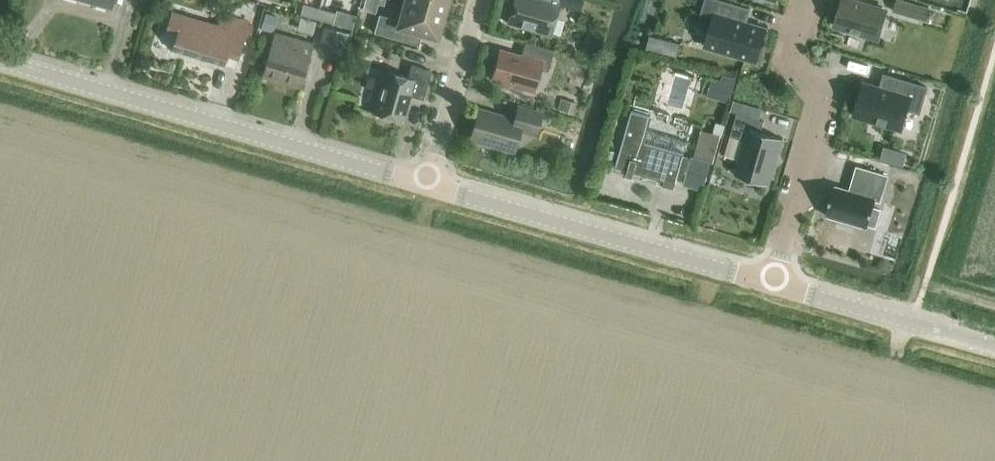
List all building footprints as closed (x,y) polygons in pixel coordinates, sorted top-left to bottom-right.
[(110,9),(112,0),(79,0),(110,9)] [(362,10),(375,13),(377,4),(383,5),(385,0),(365,0),(364,5),(362,10)] [(405,4),(443,15),(447,0),(406,0),(405,4)] [(507,23),(552,35),(560,5),(559,4),(560,0),(514,0),(507,23)] [(699,23),(712,27),(705,47),(757,62),(767,29),(748,23),(747,23),(749,16),(751,10),(718,0),(706,0),(699,23)] [(836,26),(878,40),(887,11),(860,2),(852,0),(843,0),(836,26)] [(893,12),(918,19),(922,6),(902,0),(897,0),(896,5),(893,12)] [(379,15),(374,33),(413,44),(414,38),(416,32),(422,34),(436,38),(443,15),(405,4),(400,21),(379,15)] [(300,16),(315,21),(318,10),(303,6),(300,16)] [(318,10),(315,21),(332,25),(334,15),(318,10)] [(218,25),(172,11),(166,29),(177,33),(172,49),(225,65),(227,56),(238,59),(249,22),(221,13),(218,25)] [(331,26),(351,32),(355,17),(335,12),(331,26)] [(265,14),(262,24),(271,27),(274,16),(265,14)] [(342,60),(349,33),(324,27),(317,53),(342,60)] [(313,43),(292,37),(276,32),(263,76),(300,86),(313,43)] [(354,35),(349,53),(361,56),(366,38),(354,35)] [(500,50),(491,80),(514,86),(514,88),(522,91),(522,89),(534,92),(540,69),(548,72),(554,51),(525,42),(523,50),(521,57),(515,55),(500,50)] [(585,42),(581,55),(593,58),(596,45),(585,42)] [(409,100),(410,96),(416,98),(423,100),(432,71),(411,65),(408,77),(386,71),(374,113),(402,121),(409,100)] [(712,79),(707,97),(729,103),(736,79),(723,75),(721,81),(712,79)] [(864,83),(854,117),(902,131),(908,110),(920,114),(928,88),(884,75),(882,81),(880,88),(873,86),(864,83)] [(560,100),(556,112),(573,117),(577,105),(560,100)] [(536,135),(542,114),(518,107),(516,113),(514,120),(505,117),(478,110),(470,140),(513,153),(520,131),(536,135)] [(662,180),(676,184),(684,156),(644,145),(652,117),(632,111),(616,166),(662,180)] [(738,114),(731,137),(746,141),(736,175),(768,185),(776,161),(782,139),(761,133),(764,122),(738,114)] [(716,123),(713,133),(722,136),(725,125),(716,123)] [(607,154),(606,159),(613,161),(615,152),(608,150),(607,154)] [(896,150),(892,164),(903,167),(907,153),(896,150)] [(691,157),(683,185),(703,190),(711,163),(693,158),(691,157)] [(835,187),(826,216),(867,228),(868,225),(876,227),(881,211),(873,209),(876,201),(880,202),(888,177),(858,168),(854,179),(850,191),(846,190),(835,187)] [(714,176),(711,187),(721,189),(724,179),(714,176)]
